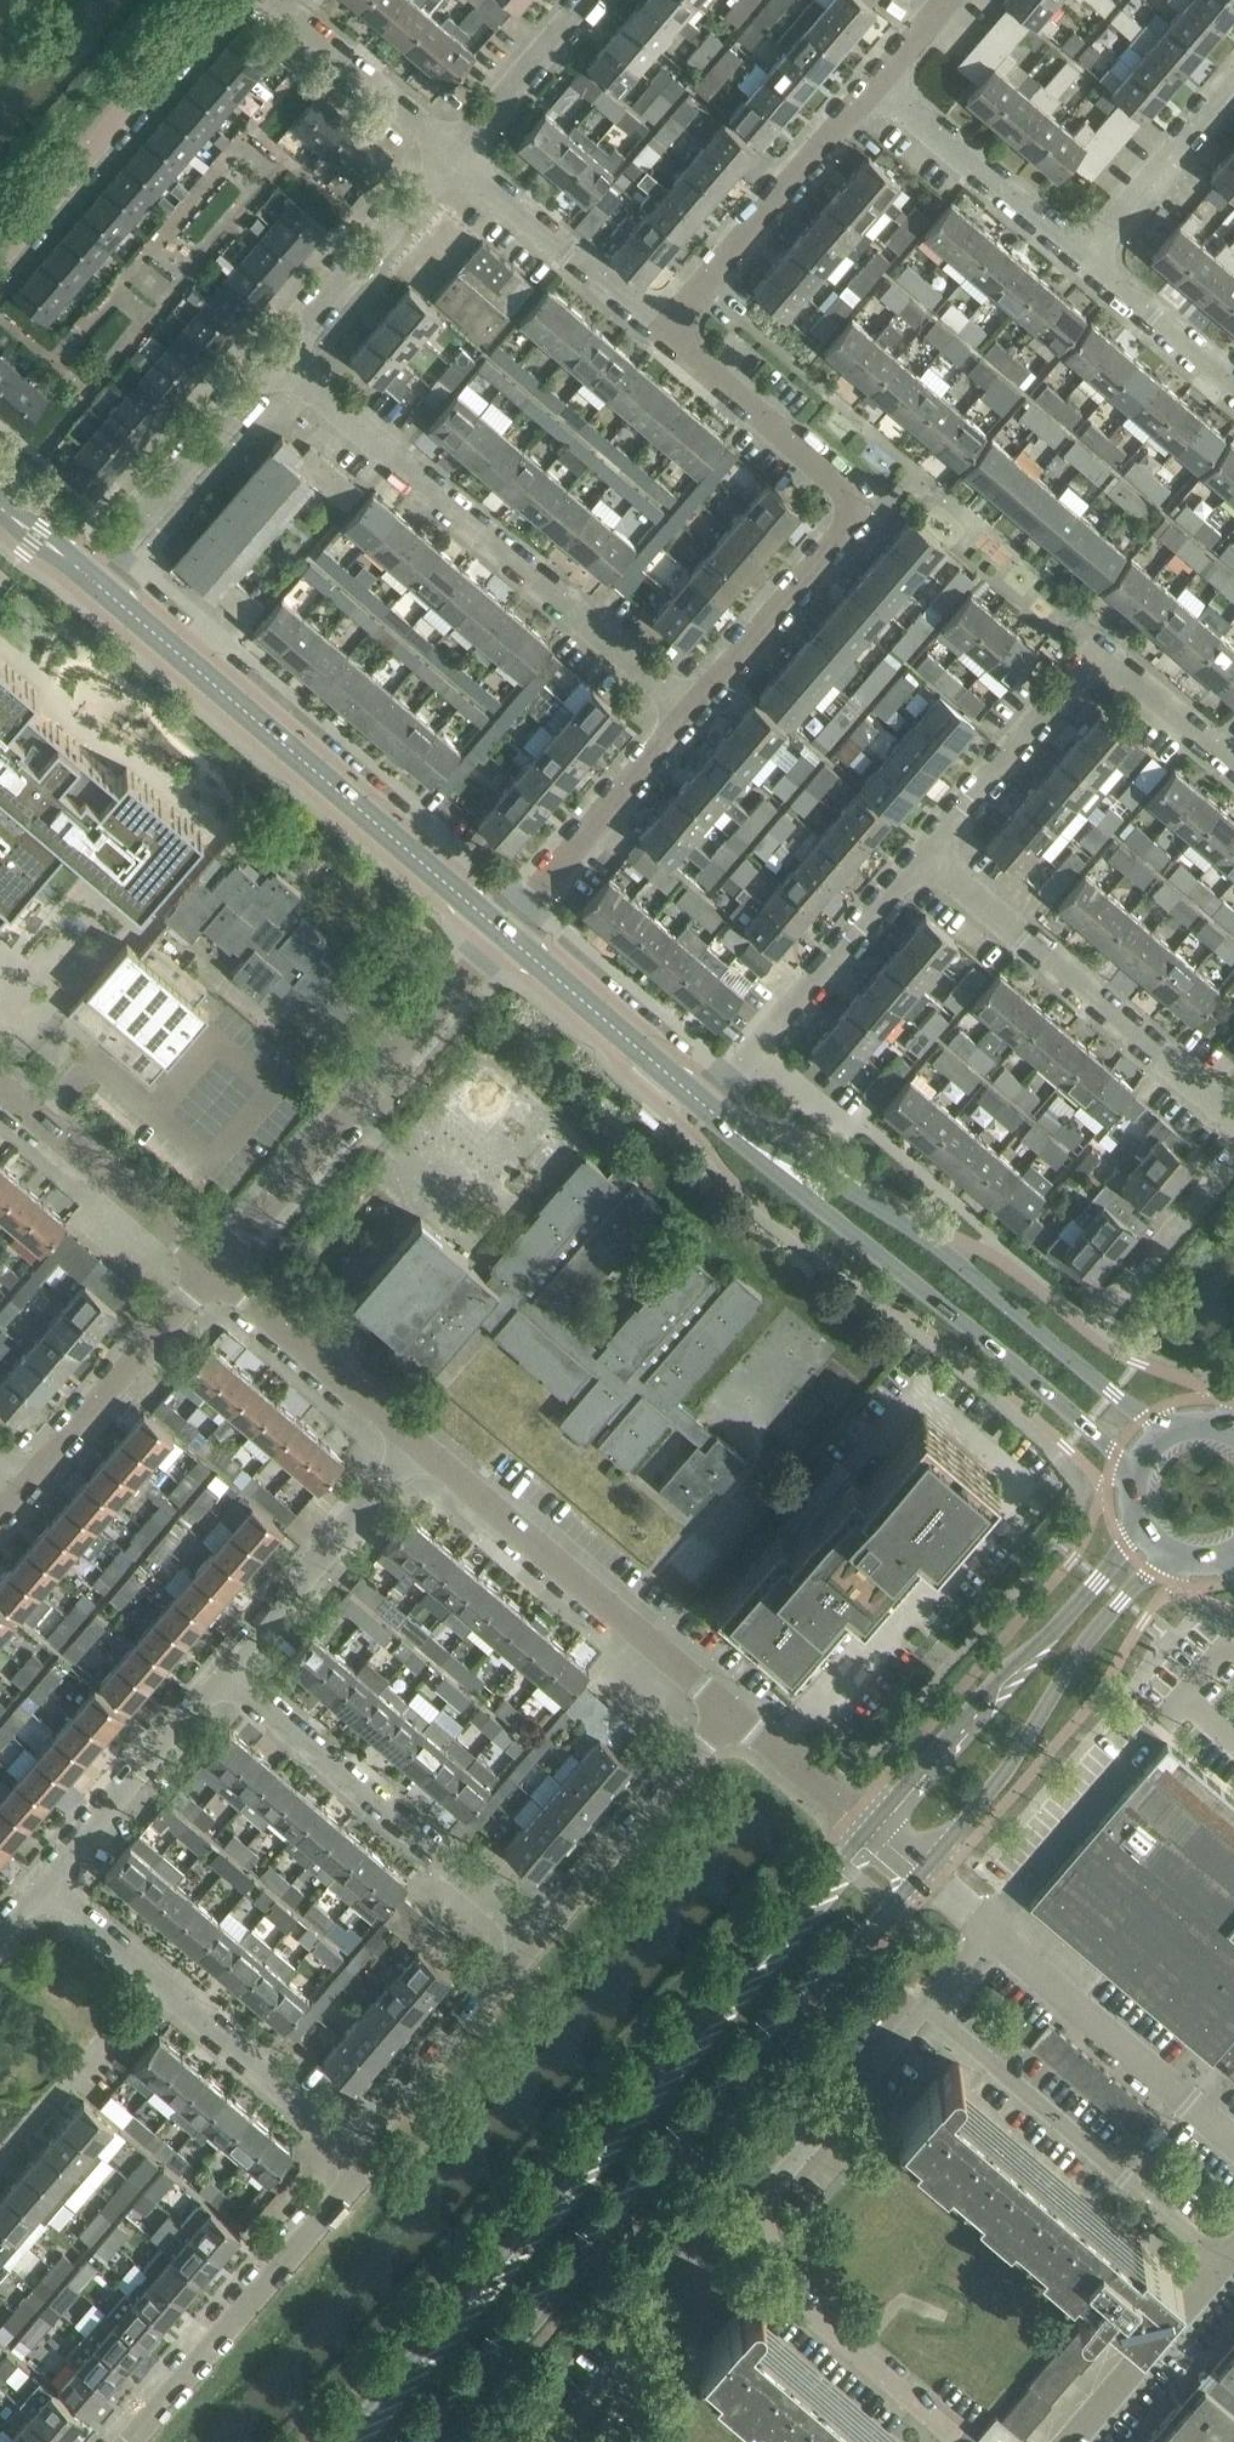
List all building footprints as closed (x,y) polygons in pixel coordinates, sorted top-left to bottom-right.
[(380,26),(403,0),(364,0),(358,7),(380,26)] [(380,26),(403,45),(430,13),(420,5),(424,0),(403,0),(380,26)] [(459,24),(425,64),(448,84),(475,52),(463,41),(483,18),(495,28),(510,11),(497,0),(480,0),(459,24)] [(526,0),(507,0),(518,9),(526,0)] [(625,20),(657,48),(676,25),(646,0),(643,0),(625,20)] [(695,3),(691,0),(646,0),(676,25),(691,38),(700,28),(685,15),(695,3)] [(695,3),(705,11),(715,0),(691,0),(695,3)] [(737,25),(749,11),(737,0),(725,14),(737,25)] [(749,11),(759,0),(737,0),(749,11)] [(751,19),(765,30),(784,8),(774,0),(768,0),(751,19)] [(784,8),(791,0),(774,0),(784,8)] [(825,5),(857,32),(876,10),(864,0),(819,0),(825,5)] [(1055,0),(1009,0),(1050,35),(1059,24),(1046,13),(1056,1),(1055,0)] [(1093,6),(1104,15),(1115,2),(1113,0),(1099,0),(1093,6)] [(1221,27),(1189,0),(1169,0),(1180,10),(1170,22),(1202,50),(1221,27)] [(1221,27),(1233,13),(1233,0),(1189,0),(1221,27)] [(838,55),(857,32),(825,5),(806,28),(838,55)] [(1121,7),(1110,20),(1121,30),(1132,17),(1121,7)] [(1029,27),(1006,8),(996,19),(1019,38),(1020,37),(1029,27)] [(430,13),(403,45),(425,64),(459,24),(449,15),(445,19),(442,23),(430,13)] [(1132,66),(1164,94),(1183,72),(1138,33),(1143,26),(1132,17),(1121,30),(1132,39),(1129,43),(1142,54),(1132,66)] [(749,48),(765,30),(751,19),(736,37),(749,48)] [(996,19),(987,31),(1009,50),(1019,38),(996,19)] [(638,70),(657,48),(625,20),(606,42),(638,70)] [(1138,33),(1183,72),(1202,50),(1170,22),(1159,34),(1146,23),(1143,26),(1138,33)] [(225,50),(256,76),(277,51),(246,25),(225,50)] [(1043,39),(1029,27),(1020,37),(1034,49),(1043,39)] [(819,77),(838,55),(806,28),(787,50),(819,77)] [(711,55),(723,41),(710,31),(699,45),(711,55)] [(1009,50),(987,31),(977,42),(999,61),(1006,53),(1009,50)] [(1071,54),(1084,39),(1074,31),(1062,46),(1071,54)] [(619,93),(619,92),(638,70),(606,42),(587,65),(619,93)] [(977,42),(967,54),(989,72),(999,61),(977,42)] [(1077,59),(1087,67),(1099,52),(1090,44),(1077,59)] [(711,55),(699,45),(687,58),(699,69),(711,55)] [(728,46),(714,63),(727,75),(741,58),(728,46)] [(204,74),(235,101),(256,76),(225,50),(204,74)] [(800,99),(819,77),(787,50),(768,72),(800,99)] [(989,72),(979,84),(967,98),(989,118),(1017,85),(1005,75),(1017,62),(1006,53),(999,61),(989,72)] [(957,65),(979,84),(989,72),(967,54),(957,65)] [(1056,72),(1069,84),(1080,70),(1067,59),(1056,72)] [(712,92),(727,75),(714,63),(698,81),(712,92)] [(1099,77),(1145,117),(1164,94),(1132,66),(1121,78),(1108,67),(1099,77)] [(621,91),(632,100),(651,76),(640,67),(621,91)] [(604,89),(581,70),(570,83),(551,104),(562,113),(581,91),(593,102),(604,89)] [(800,99),(768,72),(749,94),(781,121),(800,99)] [(1011,137),(1051,91),(1057,97),(1069,84),(1056,72),(1044,86),(1041,83),(1029,96),(1017,85),(989,118),(1011,137)] [(183,99),(214,125),(235,101),(204,74),(183,99)] [(661,89),(673,100),(685,86),(672,75),(661,89)] [(256,76),(250,84),(266,98),(273,91),(256,76)] [(266,84),(273,90),(278,85),(271,79),(266,84)] [(673,100),(661,89),(641,112),(654,122),(673,100)] [(1051,91),(1011,137),(1034,156),(1062,124),(1049,113),(1061,100),(1057,97),(1051,91)] [(1095,101),(1109,113),(1118,103),(1104,91),(1095,101)] [(316,146),(342,114),(318,93),(291,124),(316,146)] [(781,121),(749,94),(730,117),(761,144),(781,121)] [(602,109),(615,121),(626,109),(612,97),(602,109)] [(684,97),(670,114),(683,126),(698,109),(684,97)] [(162,123),(193,150),(214,125),(183,99),(162,123)] [(1118,103),(1109,113),(1108,115),(1130,134),(1140,122),(1118,103)] [(640,120),(626,109),(615,121),(629,133),(640,120)] [(568,132),(545,112),(517,144),(540,164),(568,132)] [(342,114),(316,146),(340,167),(367,135),(342,114)] [(668,143),(683,126),(670,114),(655,132),(668,143)] [(1108,115),(1098,126),(1120,145),(1130,134),(1108,115)] [(725,121),(705,145),(737,172),(757,149),(725,121)] [(1069,161),(1079,149),(1088,138),(1096,130),(1095,129),(1085,121),(1074,134),(1062,124),(1034,156),(1056,176),(1069,161)] [(141,148),(172,174),(193,150),(162,123),(141,148)] [(568,132),(540,164),(562,183),(590,151),(597,143),(574,124),(568,132)] [(666,180),(703,139),(687,125),(650,166),(666,180)] [(1110,157),(1120,145),(1098,126),(1095,129),(1096,130),(1088,138),(1110,157)] [(216,139),(225,147),(231,140),(222,133),(216,139)] [(1088,138),(1079,149),(1100,168),(1110,157),(1088,138)] [(591,151),(590,151),(562,183),(585,203),(626,156),(616,147),(610,153),(598,142),(591,151)] [(646,142),(632,158),(645,170),(660,153),(646,142)] [(686,167),(718,194),(737,172),(705,145),(686,167)] [(120,172),(151,199),(172,174),(141,148),(120,172)] [(1069,161),(1091,180),(1100,168),(1079,149),(1069,161)] [(1231,151),(1211,173),(1233,193),(1233,153),(1231,151)] [(849,178),(881,206),(893,216),(903,204),(891,194),(900,183),(869,155),(849,178)] [(201,156),(195,163),(204,171),(210,164),(201,156)] [(640,204),(680,238),(699,216),(667,189),(645,170),(632,158),(624,168),(651,191),(640,204)] [(686,167),(667,189),(699,216),(718,194),(686,167)] [(99,197),(130,223),(151,199),(120,172),(99,197)] [(849,178),(830,200),(862,228),(881,206),(849,178)] [(1228,198),(1214,185),(1205,195),(1220,207),(1228,198)] [(609,186),(594,203),(608,214),(622,197),(609,186)] [(78,221),(109,248),(130,223),(99,197),(78,221)] [(830,200),(811,222),(843,250),(862,228),(830,200)] [(304,252),(325,227),(294,201),(273,226),(304,252)] [(924,233),(947,253),(974,221),(951,201),(924,233)] [(588,237),(608,214),(594,203),(575,226),(588,237)] [(629,212),(619,224),(661,260),(680,238),(640,204),(639,205),(648,212),(640,221),(629,212)] [(915,205),(901,223),(914,234),(928,217),(915,205)] [(1191,212),(1181,223),(1152,257),(1175,277),(1202,244),(1190,234),(1202,221),(1191,212)] [(57,246),(88,272),(109,248),(78,221),(57,246)] [(996,240),(974,221),(947,253),(969,272),(996,240)] [(811,222),(792,244),(824,272),(843,250),(811,222)] [(914,234),(901,223),(886,241),(899,252),(914,234)] [(621,242),(610,256),(642,284),(661,260),(619,224),(611,233),(621,242)] [(252,250),(283,277),(304,252),(273,226),(252,250)] [(1233,252),(1233,239),(1229,244),(1226,241),(1215,255),(1202,244),(1175,277),(1197,296),(1233,252)] [(969,272),(991,291),(1018,259),(996,240),(969,272)] [(482,241),(464,261),(466,263),(496,289),(514,268),(482,241)] [(792,244),(773,267),(805,294),(824,272),(792,244)] [(88,272),(57,246),(36,270),(67,297),(88,272)] [(262,301),(283,277),(252,250),(231,275),(262,301)] [(878,250),(863,267),(876,278),(891,261),(878,250)] [(1197,296),(1219,315),(1233,297),(1233,252),(1197,296)] [(1041,278),(1018,259),(991,291),(1013,310),(1041,278)] [(458,269),(434,296),(486,340),(509,313),(533,285),(529,281),(514,268),(496,289),(466,263),(459,270),(458,269)] [(895,278),(913,293),(924,279),(907,264),(895,278)] [(773,267),(753,290),(785,317),(805,294),(773,267)] [(861,296),(876,278),(863,267),(848,285),(861,296)] [(67,297),(36,270),(14,295),(46,322),(67,297)] [(262,301),(231,275),(210,299),(241,326),(262,301)] [(1013,310),(1035,329),(1063,296),(1041,278),(1013,310)] [(924,279),(913,293),(930,307),(941,294),(924,279)] [(908,298),(890,283),(879,296),(897,312),(908,298)] [(441,314),(429,303),(410,287),(390,311),(421,337),(441,314)] [(520,320),(542,339),(570,306),(547,287),(520,320)] [(840,294),(825,311),(838,323),(853,305),(840,294)] [(1086,316),(1063,296),(1035,329),(1058,349),(1086,316)] [(1219,315),(1233,328),(1233,297),(1219,315)] [(925,313),(908,298),(897,312),(914,326),(925,313)] [(241,326),(210,299),(189,324),(220,350),(241,326)] [(939,315),(957,330),(968,317),(951,302),(939,315)] [(542,339),(564,358),(592,325),(570,306),(542,339)] [(402,360),(421,337),(390,311),(370,333),(402,360)] [(823,340),(838,323),(825,311),(810,328),(823,340)] [(957,330),(974,345),(986,332),(968,317),(957,330)] [(824,349),(847,369),(874,338),(851,318),(824,349)] [(903,332),(889,320),(874,338),(847,369),(869,388),(896,357),(884,346),(887,342),(891,345),(903,332)] [(1063,353),(1086,373),(1114,340),(1091,320),(1063,353)] [(952,336),(935,321),(923,334),(941,349),(952,336)] [(220,350),(189,324),(168,348),(199,375),(220,350)] [(564,358),(587,377),(614,344),(592,325),(564,358)] [(370,333),(350,357),(381,384),(399,398),(411,384),(406,380),(414,371),(402,360),(370,333)] [(969,351),(952,336),(941,349),(958,364),(969,351)] [(984,353),(1001,368),(1013,355),(995,340),(984,353)] [(1086,373),(1078,383),(1100,401),(1109,392),(1136,359),(1114,340),(1086,373)] [(491,353),(513,372),(521,363),(499,344),(491,353)] [(587,377),(609,396),(637,363),(614,344),(587,377)] [(199,375),(168,348),(147,372),(178,399),(199,375)] [(462,349),(451,363),(463,374),(475,360),(462,349)] [(138,352),(131,359),(141,367),(147,360),(138,352)] [(1001,368),(1019,383),(1030,370),(1013,355),(1001,368)] [(24,377),(0,356),(0,404),(24,377)] [(869,388),(891,407),(918,375),(896,357),(869,388)] [(478,368),(501,387),(509,378),(486,359),(478,368)] [(997,374),(979,359),(968,372),(985,387),(997,374)] [(1109,392),(1131,410),(1158,378),(1136,359),(1109,392)] [(451,388),(463,374),(451,363),(439,377),(451,388)] [(513,372),(536,392),(543,382),(521,363),(513,372)] [(609,396),(631,415),(659,382),(637,363),(609,396)] [(178,399),(147,372),(126,397),(157,423),(178,399)] [(1014,389),(997,374),(985,387),(1002,402),(1014,389)] [(941,395),(918,375),(891,407),(914,426),(941,395)] [(0,404),(0,410),(22,429),(49,398),(24,377),(0,404)] [(531,397),(509,378),(501,387),(523,406),(531,397)] [(1180,397),(1158,378),(1131,410),(1153,429),(1180,397)] [(536,392),(558,411),(566,401),(543,382),(536,392)] [(631,415),(653,434),(681,401),(659,382),(631,415)] [(1035,397),(1052,412),(1064,399),(1046,384),(1035,397)] [(480,412),(457,392),(429,425),(452,444),(480,412)] [(424,420),(436,406),(424,395),(411,409),(424,420)] [(963,413),(941,395),(914,426),(936,445),(963,413)] [(157,423),(126,397),(105,421),(136,448),(157,423)] [(553,416),(531,397),(523,406),(545,425),(553,416)] [(1153,429),(1175,448),(1202,416),(1180,397),(1153,429)] [(1052,412),(1070,427),(1081,413),(1064,399),(1052,412)] [(558,411),(580,430),(588,420),(566,401),(558,411)] [(653,434),(675,453),(703,420),(681,401),(653,434)] [(1048,418),(1030,403),(1019,416),(1036,431),(1048,418)] [(502,431),(480,412),(452,444),(474,463),(502,431)] [(986,433),(963,413),(936,445),(959,465),(986,433)] [(575,435),(553,416),(545,425),(567,444),(575,435)] [(1225,436),(1202,416),(1175,448),(1198,468),(1225,436)] [(1065,432),(1048,418),(1036,431),(1053,446),(1065,432)] [(580,430),(602,449),(610,439),(588,420),(580,430)] [(726,440),(703,420),(675,453),(698,472),(726,440)] [(136,448),(105,421),(84,446),(115,472),(136,448)] [(1079,435),(1097,450),(1108,437),(1091,422),(1079,435)] [(1116,429),(1110,436),(1118,443),(1124,436),(1116,429)] [(524,450),(502,431),(474,463),(496,482),(524,450)] [(597,454),(575,435),(567,444),(589,463),(597,454)] [(282,436),(272,448),(278,452),(175,571),(170,567),(169,567),(190,585),(195,579),(214,596),(231,576),(313,481),(305,474),(293,464),(302,453),(282,436)] [(987,489),(1014,457),(990,437),(963,469),(987,489)] [(1097,450),(1114,465),(1125,451),(1108,437),(1097,450)] [(602,449),(624,468),(632,458),(610,439),(602,449)] [(1226,492),(1233,482),(1233,443),(1230,440),(1203,472),(1226,492)] [(1092,456),(1074,441),(1063,454),(1080,469),(1092,456)] [(305,474),(322,455),(310,445),(302,453),(293,464),(305,474)] [(115,472),(84,446),(63,471),(94,497),(115,472)] [(718,480),(738,457),(728,448),(708,471),(718,480)] [(546,469),(524,450),(496,482),(518,501),(546,469)] [(589,463),(612,482),(619,473),(597,454),(589,463)] [(340,470),(322,455),(305,474),(313,481),(323,490),(340,470)] [(1109,470),(1092,456),(1080,469),(1098,484),(1109,470)] [(1036,476),(1014,457),(987,489),(1009,508),(1036,476)] [(624,468),(646,487),(654,477),(632,458),(624,468)] [(1123,473),(1141,488),(1152,475),(1135,459),(1123,473)] [(568,488),(546,469),(518,501),(540,521),(568,488)] [(334,500),(352,480),(340,470),(323,490),(334,500)] [(699,502),(718,480),(708,471),(689,493),(699,502)] [(642,492),(619,473),(612,482),(634,501),(642,492)] [(1141,488),(1158,503),(1169,489),(1152,475),(1141,488)] [(1058,495),(1036,476),(1009,508),(1031,527),(1058,495)] [(677,497),(654,477),(646,487),(669,506),(677,497)] [(1136,493),(1118,478),(1107,492),(1125,507),(1136,493)] [(334,500),(346,510),(363,490),(352,480),(334,500)] [(1226,492),(1233,499),(1233,482),(1226,492)] [(749,506),(781,534),(801,511),(768,483),(749,506)] [(591,507),(568,488),(540,521),(563,539),(591,507)] [(367,543),(395,511),(372,491),(344,524),(367,543)] [(664,512),(642,492),(634,501),(656,521),(664,512)] [(689,493),(670,515),(680,524),(699,502),(689,493)] [(1153,508),(1136,493),(1125,507),(1142,522),(1153,508)] [(1080,514),(1058,495),(1031,527),(1053,546),(1080,514)] [(1174,517),(1192,532),(1203,518),(1186,503),(1174,517)] [(762,556),(781,534),(749,506),(730,528),(762,556)] [(613,526),(591,507),(563,539),(585,558),(613,526)] [(417,530),(395,511),(367,543),(389,562),(417,530)] [(1102,533),(1080,514),(1053,546),(1075,565),(1102,533)] [(680,524),(670,515),(651,537),(661,546),(680,524)] [(944,544),(912,517),(892,540),(924,568),(944,544)] [(1220,533),(1203,518),(1192,532),(1209,546),(1220,533)] [(1158,535),(1176,551),(1187,537),(1170,522),(1158,535)] [(635,545),(613,526),(585,558),(607,578),(635,545)] [(711,550),(743,578),(762,556),(730,528),(711,550)] [(439,549),(417,530),(389,562),(411,581),(439,549)] [(1125,553),(1102,533),(1075,565),(1098,584),(1125,553)] [(642,568),(661,546),(651,537),(632,560),(642,568)] [(1187,537),(1176,551),(1193,565),(1204,552),(1187,537)] [(924,568),(892,540),(873,562),(905,590),(924,568)] [(1233,568),(1233,545),(1230,541),(1218,554),(1233,568)] [(338,577),(346,568),(323,548),(315,558),(338,577)] [(461,568),(439,549),(411,581),(433,600),(461,568)] [(743,578),(711,550),(692,572),(724,600),(743,578)] [(1103,589),(1126,609),(1153,577),(1130,557),(1103,589)] [(1213,559),(1202,573),(1220,588),(1231,575),(1213,559)] [(632,560),(613,582),(628,596),(648,573),(642,568),(632,560)] [(905,590),(873,562),(854,584),(886,612),(905,590)] [(310,563),(303,573),(325,592),(333,583),(310,563)] [(368,587),(346,568),(338,577),(360,596),(368,587)] [(461,568),(433,600),(455,619),(484,587),(461,568)] [(944,585),(957,596),(973,579),(959,568),(944,585)] [(724,600),(692,572),(673,595),(705,623),(724,600)] [(1220,588),(1233,600),(1233,577),(1231,575),(1220,588)] [(214,596),(231,610),(248,591),(231,576),(214,596)] [(1126,609),(1148,627),(1175,596),(1153,577),(1126,609)] [(333,583),(325,592),(347,611),(355,602),(333,583)] [(886,612),(854,584),(835,607),(867,634),(886,612)] [(942,614),(957,596),(944,585),(929,603),(942,614)] [(390,606),(368,587),(360,596),(382,615),(390,606)] [(506,606),(484,587),(455,619),(478,638),(506,606)] [(231,610),(248,625),(265,605),(248,591),(231,610)] [(943,624),(966,644),(993,612),(981,601),(982,601),(971,591),(943,624)] [(705,623),(673,595),(653,617),(686,645),(705,623)] [(1170,646),(1197,615),(1175,596),(1148,627),(1170,646)] [(254,630),(276,649),(304,616),(282,597),(254,630)] [(355,602),(347,611),(370,630),(377,621),(355,602)] [(412,625),(390,606),(382,615),(404,634),(412,625)] [(506,606),(478,638),(500,657),(528,625),(506,606)] [(867,634),(835,607),(816,629),(848,656),(867,634)] [(919,641),(934,623),(921,612),(907,629),(919,641)] [(1016,631),(993,612),(966,644),(988,663),(1016,631)] [(1170,646),(1192,665),(1220,633),(1197,615),(1170,646)] [(298,668),(327,635),(304,616),(276,649),(298,668)] [(370,630),(392,649),(400,640),(377,621),(370,630)] [(434,644),(412,625),(404,634),(427,653),(434,644)] [(551,644),(528,625),(500,657),(522,677),(551,644)] [(848,656),(816,629),(797,651),(829,678),(848,656)] [(905,658),(919,641),(907,629),(892,647),(905,658)] [(1039,651),(1038,650),(1016,631),(988,663),(1011,683),(1039,651)] [(1214,684),(1233,661),(1233,646),(1220,633),(1192,665),(1214,684)] [(298,668),(321,687),(349,654),(327,635),(298,668)] [(400,640),(392,649),(414,668),(422,659),(400,640)] [(449,672),(457,663),(434,644),(427,653),(449,672)] [(797,651),(778,673),(810,700),(821,710),(840,688),(829,678),(797,651)] [(543,684),(562,661),(552,653),(533,675),(543,684)] [(928,653),(917,667),(933,681),(945,668),(928,653)] [(343,706),(371,673),(349,654),(321,687),(343,706)] [(882,685),(897,667),(884,656),(869,674),(882,685)] [(67,843),(140,906),(203,832),(127,767),(118,777),(28,700),(37,690),(0,658),(0,921),(67,843)] [(414,668),(436,687),(444,678),(422,659),(414,668)] [(1214,684),(1233,701),(1233,661),(1214,684)] [(471,691),(479,682),(457,663),(449,672),(471,691)] [(963,683),(945,668),(933,681),(951,697),(963,683)] [(343,706),(365,725),(393,692),(371,673),(343,706)] [(810,700),(778,673),(758,696),(790,723),(810,700)] [(902,673),(888,690),(901,701),(916,684),(902,673)] [(867,702),(882,685),(869,674),(854,691),(867,702)] [(524,706),(543,684),(533,675),(514,698),(524,706)] [(436,687),(458,706),(466,697),(444,678),(436,687)] [(494,711),(502,701),(479,682),(471,691),(494,711)] [(985,701),(968,687),(967,686),(956,700),(973,715),(985,701)] [(606,738),(625,716),(593,688),(573,710),(606,738)] [(888,690),(872,708),(886,719),(901,701),(888,690)] [(415,711),(393,692),(365,725),(387,744),(415,711)] [(953,746),(972,723),(973,723),(941,696),(922,719),(953,746)] [(466,697),(458,706),(481,726),(489,716),(466,697)] [(524,706),(514,698),(495,720),(505,728),(524,706)] [(846,700),(831,718),(844,729),(859,712),(846,700)] [(754,701),(735,724),(767,751),(786,729),(754,701)] [(554,733),(587,761),(606,738),(573,710),(554,733)] [(1133,737),(1101,710),(1081,733),(1113,760),(1133,737)] [(387,744),(409,763),(437,730),(415,711),(387,744)] [(850,734),(863,746),(878,728),(865,717),(850,734)] [(844,729),(831,718),(816,736),(829,747),(844,729)] [(922,719),(903,741),(934,768),(953,746),(922,719)] [(486,750),(505,728),(495,720),(476,742),(486,750)] [(748,774),(767,751),(735,724),(716,746),(748,774)] [(432,782),(460,750),(437,730),(409,763),(432,782)] [(568,783),(587,761),(554,733),(535,755),(568,783)] [(1094,782),(1113,760),(1081,733),(1062,755),(1094,782)] [(863,746),(850,734),(834,752),(848,764),(863,746)] [(903,741),(884,763),(915,790),(934,768),(903,741)] [(457,764),(467,773),(486,750),(476,742),(457,764)] [(697,768),(729,796),(748,774),(716,746),(697,768)] [(801,780),(815,764),(801,752),(787,769),(801,780)] [(568,783),(535,755),(516,777),(549,805),(568,783)] [(1062,755),(1043,778),(1075,805),(1085,813),(1104,791),(1094,782),(1062,755)] [(771,786),(785,768),(776,761),(762,779),(771,786)] [(1148,761),(1134,778),(1147,789),(1161,773),(1148,761)] [(821,768),(806,785),(820,797),(834,780),(839,774),(826,762),(821,768)] [(915,790),(884,763),(864,786),(895,813),(915,790)] [(447,795),(467,773),(457,764),(437,787),(447,795)] [(1171,818),(1197,787),(1175,767),(1148,799),(1171,818)] [(697,768),(678,790),(710,818),(721,805),(741,823),(734,832),(747,843),(763,825),(749,813),(729,796),(697,768)] [(785,799),(801,780),(787,769),(772,788),(785,799)] [(530,827),(549,805),(516,777),(497,799),(530,827)] [(1056,826),(1075,805),(1043,778),(1025,799),(1056,826)] [(1147,789),(1134,778),(1118,796),(1131,807),(1147,789)] [(820,797),(806,785),(790,804),(804,815),(820,797)] [(1193,837),(1220,806),(1197,787),(1171,818),(1193,837)] [(678,790),(659,812),(697,846),(706,835),(700,830),(710,818),(678,790)] [(860,791),(840,814),(871,841),(891,818),(860,791)] [(749,813),(763,825),(777,808),(764,797),(749,813)] [(530,827),(497,799),(478,822),(510,850),(530,827)] [(1025,799),(1006,821),(1037,849),(1056,826),(1025,799)] [(1110,805),(1095,822),(1108,834),(1123,817),(1110,805)] [(1183,848),(1205,867),(1215,856),(1233,834),(1233,818),(1220,806),(1193,837),(1183,848)] [(659,812),(639,835),(671,863),(683,849),(704,867),(696,876),(709,888),(725,869),(712,858),(697,846),(659,812)] [(783,813),(768,830),(782,841),(796,824),(783,813)] [(852,863),(871,841),(840,814),(821,836),(852,863)] [(1006,821),(986,844),(1018,872),(1037,849),(1006,821)] [(1093,851),(1108,834),(1095,822),(1080,840),(1093,851)] [(1136,824),(1124,838),(1142,852),(1153,839),(1136,824)] [(782,841),(768,830),(752,848),(766,859),(773,851),(782,841)] [(1215,856),(1233,873),(1233,834),(1215,856)] [(821,836),(802,858),(834,885),(852,863),(821,836)] [(1171,854),(1153,839),(1142,852),(1159,867),(1171,854)] [(725,869),(739,853),(726,841),(712,858),(725,869)] [(782,841),(773,851),(794,868),(783,881),(815,907),(834,885),(802,858),(782,841)] [(661,863),(638,843),(626,857),(649,877),(661,863)] [(1125,871),(1137,858),(1120,843),(1108,856),(1125,871)] [(1072,849),(1057,866),(1071,877),(1085,861),(1072,849)] [(745,857),(730,874),(744,885),(758,868),(745,857)] [(1155,873),(1137,858),(1125,871),(1143,886),(1155,873)] [(321,1004),(333,989),(344,976),(320,955),(327,946),(325,944),(329,939),(302,916),(300,918),(288,908),(301,893),(274,870),(270,874),(267,872),(260,881),(235,860),(212,886),(199,875),(164,916),(169,920),(192,939),(203,926),(230,949),(232,946),(245,956),(231,972),(258,996),(272,980),(274,981),(271,985),(282,994),(286,991),(283,989),(292,978),(294,979),(293,980),(321,1004)] [(1180,862),(1169,875),(1186,890),(1197,877),(1180,862)] [(678,878),(661,863),(649,877),(667,891),(678,878)] [(1051,900),(1071,877),(1057,866),(1038,889),(1051,900)] [(1057,904),(1080,924),(1107,892),(1084,872),(1057,904)] [(764,903),(744,885),(730,874),(715,892),(728,904),(735,895),(756,913),(744,926),(776,953),(796,930),(764,903)] [(632,897),(608,877),(581,909),(604,929),(632,897)] [(1215,892),(1197,877),(1186,890),(1203,905),(1215,892)] [(783,881),(764,903),(796,930),(815,907),(783,881)] [(1170,909),(1181,896),(1164,881),(1152,894),(1170,909)] [(676,900),(693,915),(705,901),(688,886),(676,900)] [(1129,911),(1107,892),(1080,924),(1102,943),(1129,911)] [(1199,911),(1181,896),(1170,909),(1187,924),(1199,911)] [(632,897),(604,929),(626,948),(654,916),(632,897)] [(1213,913),(1230,928),(1233,923),(1233,908),(1224,900),(1213,913)] [(722,916),(705,901),(693,915),(711,929),(722,916)] [(1151,930),(1129,911),(1102,943),(1124,962),(1151,930)] [(938,965),(958,942),(926,914),(906,937),(938,965)] [(676,935),(654,916),(626,948),(649,967),(676,935)] [(1214,947),(1225,933),(1208,918),(1197,932),(1214,947)] [(720,938),(738,953),(749,939),(732,924),(720,938)] [(1173,949),(1151,930),(1124,962),(1146,981),(1173,949)] [(1225,933),(1214,947),(1231,962),(1233,958),(1233,941),(1225,933)] [(698,954),(676,935),(649,967),(671,986),(698,954)] [(938,965),(906,937),(887,960),(919,987),(938,965)] [(772,959),(749,939),(738,953),(761,973),(772,959)] [(207,988),(153,942),(151,941),(140,953),(127,943),(69,1010),(125,1058),(150,1080),(169,1058),(187,1037),(205,1015),(208,1012),(196,1002),(207,988)] [(1196,968),(1173,949),(1146,981),(1169,1000),(1196,968)] [(720,973),(698,954),(671,986),(693,1005),(720,973)] [(887,960),(868,982),(900,1009),(906,1014),(911,1019),(930,996),(919,987),(887,960)] [(973,965),(958,982),(971,994),(986,976),(973,965)] [(1219,988),(1196,968),(1169,1000),(1192,1020),(1219,988)] [(972,1003),(995,1023),(1023,991),(999,972),(972,1003)] [(693,1005),(716,1025),(743,993),(720,973),(693,1005)] [(881,1031),(900,1009),(868,982),(849,1004),(881,1031)] [(957,1011),(971,994),(958,982),(943,1000),(957,1011)] [(995,1023),(1017,1042),(1044,1010),(1023,991),(995,1023)] [(862,1053),(881,1031),(849,1004),(830,1026),(862,1053)] [(933,1038),(949,1020),(935,1009),(920,1026),(933,1038)] [(1017,1042),(1040,1061),(1067,1029),(1044,1010),(1017,1042)] [(1209,1010),(1196,1025),(1206,1033),(1218,1018),(1209,1010)] [(951,1038),(969,1053),(981,1040),(963,1025),(951,1038)] [(830,1026),(810,1049),(842,1076),(862,1053),(830,1026)] [(919,1055),(933,1038),(920,1026),(905,1044),(919,1055)] [(981,1040),(969,1053),(987,1068),(998,1055),(993,1050),(1002,1039),(991,1029),(981,1040)] [(1040,1061),(1062,1080),(1089,1048),(1067,1029),(1040,1061)] [(1221,1046),(1233,1057),(1233,1030),(1221,1046)] [(935,1057),(953,1072),(964,1059),(947,1044),(935,1057)] [(1062,1080),(1084,1099),(1111,1068),(1089,1048),(1062,1080)] [(882,1071),(896,1082),(911,1064),(897,1053),(882,1071)] [(982,1074),(964,1059),(953,1072),(970,1087),(982,1074)] [(996,1076),(1013,1091),(1025,1078),(1007,1063),(996,1076)] [(1134,1087),(1111,1068),(1084,1099),(1107,1119),(1134,1087)] [(876,1104),(896,1082),(882,1071),(863,1093),(876,1104)] [(882,1108),(905,1128),(932,1097),(909,1077),(882,1108)] [(1013,1091),(1031,1106),(1042,1093),(1025,1078),(1013,1091)] [(980,1095),(997,1110),(1009,1097),(991,1082),(980,1095)] [(1133,1119),(1145,1104),(1135,1096),(1123,1111),(1133,1119)] [(954,1116),(932,1097),(905,1128),(927,1147),(954,1116)] [(1026,1112),(1009,1097),(997,1110),(1015,1125),(1026,1112)] [(1040,1114),(1058,1129),(1069,1116),(1051,1101),(1040,1114)] [(927,1147),(949,1166),(976,1135),(954,1116),(927,1147)] [(1058,1129),(1075,1144),(1086,1131),(1069,1116),(1058,1129)] [(1183,1155),(1192,1144),(1160,1117),(1146,1134),(1155,1142),(1141,1159),(1173,1187),(1193,1164),(1183,1155)] [(1024,1133),(1041,1148),(1053,1135),(1035,1120),(1024,1133)] [(998,1153),(976,1135),(949,1166),(971,1185),(998,1153)] [(1070,1150),(1053,1135),(1041,1148),(1059,1163),(1070,1150)] [(1091,1148),(1079,1162),(1088,1170),(1100,1156),(1091,1148)] [(971,1185),(994,1204),(1021,1173),(998,1153),(971,1185)] [(745,1458),(716,1433),(715,1435),(673,1399),(762,1295),(734,1271),(723,1284),(712,1275),(713,1273),(686,1249),(598,1350),(562,1318),(660,1204),(633,1180),(635,1178),(637,1180),(638,1179),(615,1159),(614,1160),(617,1163),(607,1174),(586,1155),(490,1267),(494,1270),(486,1279),(465,1261),(468,1258),(421,1217),(352,1297),(398,1337),(388,1348),(424,1379),(479,1315),(486,1321),(485,1322),(495,1330),(493,1332),(567,1395),(571,1390),(578,1397),(558,1420),(584,1442),(606,1417),(613,1423),(597,1441),(625,1466),(669,1415),(698,1440),(659,1485),(687,1509),(712,1481),(720,1488),(745,1458)] [(1117,1167),(1103,1183),(1135,1211),(1144,1201),(1154,1209),(1173,1187),(1141,1159),(1127,1176),(1117,1167)] [(1076,1185),(1088,1170),(1079,1162),(1066,1177),(1076,1185)] [(0,1163),(0,1207),(21,1182),(0,1163)] [(1044,1192),(1021,1173),(994,1204),(1017,1224),(1044,1192)] [(0,1207),(0,1215),(18,1231),(44,1201),(21,1182),(0,1207)] [(1075,1217),(1084,1225),(1117,1253),(1136,1230),(1126,1222),(1135,1211),(1103,1183),(1075,1217)] [(44,1201),(18,1231),(41,1250),(66,1220),(44,1201)] [(1043,1223),(1033,1215),(1021,1229),(1031,1237),(1043,1223)] [(1117,1253),(1084,1225),(1070,1242),(1060,1234),(1046,1251),(1078,1278),(1087,1267),(1097,1276),(1117,1253)] [(49,1252),(59,1260),(60,1262),(79,1240),(68,1230),(49,1252)] [(90,1249),(79,1240),(60,1262),(71,1271),(90,1249)] [(101,1259),(90,1249),(71,1271),(82,1281),(101,1259)] [(40,1283),(59,1260),(49,1252),(30,1274),(40,1283)] [(0,1259),(0,1278),(10,1286),(19,1275),(0,1259)] [(101,1259),(82,1281),(84,1282),(85,1281),(94,1289),(112,1269),(101,1259)] [(123,1278),(112,1269),(94,1289),(105,1299),(123,1278)] [(21,1305),(40,1283),(30,1274),(11,1296),(21,1305)] [(105,1299),(117,1308),(134,1288),(123,1278),(105,1299)] [(85,1281),(84,1282),(65,1304),(98,1332),(117,1309),(117,1308),(105,1299),(94,1289),(85,1281)] [(21,1305),(11,1296),(0,1309),(0,1325),(2,1327),(21,1305)] [(79,1354),(98,1332),(65,1304),(47,1326),(79,1354)] [(60,1376),(79,1354),(47,1326),(28,1349),(60,1376)] [(210,1343),(176,1383),(199,1402),(207,1393),(233,1363),(210,1343)] [(42,1398),(60,1376),(28,1349),(9,1371),(42,1398)] [(233,1363),(207,1393),(229,1411),(255,1382),(233,1363)] [(42,1398),(9,1371),(0,1381),(0,1403),(22,1422),(42,1398)] [(255,1382),(229,1411),(251,1430),(277,1401),(255,1382)] [(162,1399),(153,1410),(176,1429),(185,1418),(162,1399)] [(277,1401),(251,1430),(273,1449),(299,1420),(277,1401)] [(144,1411),(124,1434),(154,1460),(165,1469),(185,1446),(144,1411)] [(779,1534),(715,1609),(787,1670),(788,1671),(790,1673),(850,1603),(861,1613),(921,1543),(933,1554),(996,1480),(922,1416),(862,1485),(850,1475),(791,1545),(779,1534)] [(198,1429),(185,1418),(176,1429),(188,1440),(198,1429)] [(299,1420),(273,1449),(295,1468),(321,1439),(299,1420)] [(124,1434),(105,1456),(135,1482),(161,1504),(172,1513),(178,1506),(162,1492),(163,1491),(143,1473),(154,1460),(124,1434)] [(321,1439),(295,1468),(318,1488),(344,1458),(321,1439)] [(208,1456),(220,1467),(229,1456),(217,1445),(208,1456)] [(116,1504),(135,1482),(105,1456),(86,1479),(116,1504)] [(229,1456),(220,1467),(232,1478),(242,1467),(229,1456)] [(190,1469),(179,1482),(191,1491),(201,1479),(190,1469)] [(86,1479),(67,1501),(97,1526),(116,1504),(86,1479)] [(180,1504),(191,1491),(179,1482),(169,1494),(180,1504)] [(207,1483),(196,1496),(207,1505),(218,1493),(207,1483)] [(261,1483),(252,1494),(264,1505),(274,1494),(261,1483)] [(264,1505),(287,1524),(297,1513),(274,1494),(264,1505)] [(196,1518),(207,1505),(196,1496),(185,1508),(196,1518)] [(67,1501),(49,1523),(78,1548),(97,1526),(67,1501)] [(252,1504),(232,1527),(262,1553),(282,1530),(252,1504)] [(152,1513),(142,1526),(153,1535),(163,1523),(152,1513)] [(386,1546),(408,1566),(434,1536),(411,1516),(386,1546)] [(59,1570),(78,1548),(49,1523),(30,1545),(59,1570)] [(142,1548),(153,1535),(142,1526),(131,1538),(142,1548)] [(243,1575),(262,1553),(232,1527),(214,1549),(243,1575)] [(169,1528),(158,1540),(169,1550),(180,1537),(169,1528)] [(408,1566),(394,1582),(403,1590),(418,1574),(431,1585),(456,1555),(434,1536),(408,1566)] [(159,1562),(169,1550),(158,1540),(147,1552),(159,1562)] [(30,1545),(11,1567),(40,1593),(59,1570),(30,1545)] [(214,1549),(195,1571),(224,1597),(243,1575),(214,1549)] [(478,1574),(456,1555),(431,1585),(453,1604),(478,1574)] [(114,1558),(104,1570),(115,1579),(125,1567),(114,1558)] [(40,1593),(11,1567),(0,1579),(0,1597),(21,1615),(40,1593)] [(104,1592),(115,1579),(104,1570),(93,1582),(104,1592)] [(205,1619),(224,1597),(195,1571),(176,1593),(205,1619)] [(131,1572),(120,1584),(131,1594),(142,1581),(131,1572)] [(453,1604),(475,1622),(500,1593),(478,1574),(453,1604)] [(384,1595),(361,1575),(351,1586),(374,1606),(384,1595)] [(121,1606),(131,1594),(120,1584),(110,1597),(121,1606)] [(369,1611),(347,1592),(337,1603),(360,1622),(369,1611)] [(176,1593),(157,1615),(186,1641),(205,1619),(176,1593)] [(522,1612),(500,1593),(475,1622),(497,1641),(522,1612)] [(396,1605),(384,1595),(374,1606),(387,1616),(396,1605)] [(76,1602),(66,1614),(77,1624),(87,1611),(76,1602)] [(16,1621),(0,1607),(0,1640),(16,1621)] [(372,1633),(382,1622),(369,1611),(360,1622),(372,1633)] [(522,1612),(497,1641),(519,1660),(545,1631),(544,1630),(548,1626),(535,1615),(531,1619),(522,1612)] [(66,1636),(77,1624),(66,1614),(55,1627),(66,1636)] [(168,1663),(186,1641),(157,1615),(138,1638),(168,1663)] [(93,1616),(82,1628),(93,1638),(104,1626),(93,1616)] [(415,1622),(406,1633),(418,1643),(428,1632),(415,1622)] [(83,1650),(93,1638),(82,1628),(72,1641),(83,1650)] [(567,1649),(545,1631),(519,1660),(541,1679),(567,1649)] [(309,1681),(335,1651),(312,1632),(287,1662),(309,1681)] [(440,1643),(428,1632),(418,1643),(431,1654),(440,1643)] [(138,1638),(119,1660),(149,1685),(168,1663),(138,1638)] [(392,1649),(404,1660),(414,1649),(401,1638),(392,1649)] [(414,1649),(404,1660),(417,1671),(426,1660),(414,1649)] [(589,1669),(567,1649),(541,1679),(564,1699),(589,1669)] [(331,1700),(357,1670),(335,1651),(309,1681),(331,1700)] [(33,1653),(22,1665),(33,1675),(44,1662),(33,1653)] [(357,1670),(331,1700),(353,1719),(386,1681),(389,1677),(367,1658),(357,1670)] [(129,1708),(149,1685),(119,1660),(100,1682),(129,1708)] [(460,1660),(450,1671),(463,1681),(472,1670),(460,1660)] [(23,1687),(33,1675),(22,1665),(11,1677),(23,1687)] [(49,1667),(39,1679),(50,1689),(60,1676),(49,1667)] [(484,1681),(472,1670),(463,1681),(475,1692),(484,1681)] [(436,1687),(448,1698),(458,1687),(445,1676),(436,1687)] [(39,1701),(50,1689),(39,1679),(28,1692),(39,1701)] [(386,1681),(353,1719),(375,1738),(408,1700),(386,1681)] [(565,1708),(573,1715),(577,1718),(597,1695),(585,1685),(565,1708)] [(461,1709),(470,1698),(458,1687),(448,1698),(461,1709)] [(105,1736),(125,1713),(95,1688),(75,1711),(105,1736)] [(608,1704),(597,1695),(577,1718),(587,1726),(588,1728),(608,1704)] [(504,1698),(494,1709),(507,1719),(516,1708),(504,1698)] [(408,1700),(375,1738),(398,1757),(430,1719),(408,1700)] [(588,1728),(599,1737),(599,1736),(600,1736),(619,1714),(608,1704),(588,1728)] [(529,1719),(516,1708),(507,1719),(519,1730),(529,1719)] [(554,1736),(573,1715),(565,1708),(547,1730),(554,1736)] [(11,1711),(1,1724),(12,1733),(22,1721),(11,1711)] [(56,1733),(86,1758),(105,1736),(75,1711),(56,1733)] [(480,1725),(493,1736),(502,1725),(490,1714),(480,1725)] [(619,1714),(600,1736),(611,1745),(630,1723),(619,1714)] [(430,1719),(398,1757),(420,1776),(455,1735),(433,1716),(430,1719)] [(630,1723),(611,1745),(623,1755),(642,1733),(630,1723)] [(12,1733),(1,1724),(0,1724),(0,1744),(1,1745),(12,1733)] [(505,1747),(514,1736),(502,1725),(493,1736),(505,1747)] [(594,1741),(580,1758),(613,1787),(633,1764),(623,1755),(611,1745),(600,1736),(599,1736),(599,1737),(588,1728),(587,1726),(582,1731),(594,1741)] [(230,1728),(195,1768),(218,1788),(252,1747),(230,1728)] [(547,1730),(528,1752),(535,1758),(554,1736),(547,1730)] [(37,1755),(67,1780),(86,1758),(56,1733),(37,1755)] [(455,1735),(420,1776),(442,1795),(476,1755),(477,1754),(455,1735)] [(1030,1903),(1031,1903),(1041,1912),(1211,2058),(1218,2050),(1233,2031),(1233,1800),(1167,1743),(1151,1762),(1146,1767),(1165,1783),(1143,1808),(1125,1792),(1101,1819),(1030,1903)] [(275,1766),(252,1747),(218,1788),(240,1807),(275,1766)] [(516,1780),(535,1758),(528,1752),(509,1774),(516,1780)] [(18,1777),(48,1802),(67,1780),(37,1755),(18,1777)] [(476,1755),(442,1795),(465,1814),(499,1774),(476,1755)] [(594,1809),(613,1787),(580,1758),(561,1780),(594,1809)] [(262,1826),(271,1815),(297,1785),(275,1766),(240,1807),(262,1826)] [(1143,1808),(1165,1783),(1146,1767),(1125,1792),(1143,1808)] [(509,1774),(490,1796),(497,1803),(516,1780),(509,1774)] [(29,1825),(48,1802),(18,1777),(0,1798),(0,1800),(29,1825)] [(575,1831),(594,1809),(561,1780),(542,1803),(575,1831)] [(319,1804),(297,1785),(271,1815),(266,1821),(288,1840),(293,1834),(319,1804)] [(190,1796),(180,1807),(193,1817),(202,1806),(190,1796)] [(477,1825),(497,1803),(490,1796),(470,1819),(477,1825)] [(10,1847),(29,1825),(0,1800),(0,1838),(10,1847)] [(556,1853),(575,1831),(542,1803),(523,1825),(556,1853)] [(306,1864),(341,1823),(319,1804),(293,1834),(284,1845),(306,1864)] [(214,1817),(202,1806),(193,1817),(205,1828),(214,1817)] [(166,1823),(178,1834),(188,1823),(175,1812),(166,1823)] [(200,1834),(188,1823),(178,1834),(191,1845),(200,1834)] [(328,1883),(363,1842),(341,1823),(306,1864),(328,1883)] [(537,1876),(556,1853),(523,1825),(503,1848),(537,1876)] [(128,1893),(162,1853),(140,1833),(105,1874),(128,1893)] [(224,1845),(237,1855),(246,1844),(234,1834),(224,1845)] [(10,1847),(0,1838),(0,1859),(10,1847)] [(363,1842),(328,1883),(351,1902),(385,1861),(363,1842)] [(259,1855),(246,1844),(237,1855),(249,1866),(259,1855)] [(231,1860),(220,1850),(210,1861),(224,1873),(228,1868),(226,1866),(231,1860)] [(184,1872),(162,1853),(128,1893),(150,1912),(175,1882),(184,1872)] [(228,1868),(224,1873),(235,1883),(244,1891),(254,1880),(244,1872),(231,1860),(226,1866),(228,1868)] [(373,1921),(408,1881),(385,1861),(351,1902),(373,1921)] [(269,1883),(282,1894),(287,1889),(285,1887),(289,1881),(278,1871),(269,1883)] [(287,1889),(282,1894),(294,1904),(304,1893),(303,1893),(291,1882),(289,1881),(285,1887),(287,1889)] [(175,1882),(150,1912),(172,1931),(197,1901),(175,1882)] [(254,1899),(267,1910),(271,1904),(270,1903),(275,1898),(264,1888),(254,1899)] [(391,1927),(395,1930),(416,1907),(404,1897),(365,1942),(373,1948),(391,1927)] [(298,1918),(275,1898),(270,1903),(271,1904),(267,1910),(265,1912),(287,1931),(298,1918)] [(197,1901),(172,1931),(194,1950),(220,1920),(197,1901)] [(303,1912),(326,1932),(331,1927),(329,1925),(334,1919),(313,1901),(303,1912)] [(427,1916),(416,1907),(395,1930),(406,1940),(427,1916)] [(418,1948),(438,1925),(427,1916),(406,1940),(408,1941),(417,1949),(418,1948)] [(347,1931),(334,1919),(329,1925),(331,1927),(326,1932),(338,1942),(347,1931)] [(220,1920),(194,1950),(216,1969),(242,1939),(220,1920)] [(449,1935),(438,1925),(418,1948),(429,1957),(449,1935)] [(298,1937),(311,1948),(312,1949),(317,1943),(314,1941),(319,1936),(308,1926),(298,1937)] [(242,1939),(216,1969),(238,1988),(274,1947),(251,1928),(242,1939)] [(449,1935),(429,1957),(441,1967),(460,1945),(449,1935)] [(334,1967),(343,1956),(319,1936),(314,1941),(317,1943),(312,1949),(334,1967)] [(354,1970),(373,1948),(365,1942),(346,1964),(354,1970)] [(274,1947),(238,1988),(260,2007),(286,1977),(296,1966),(274,1947)] [(417,1949),(398,1970),(432,1999),(440,1990),(444,1993),(454,1982),(450,1978),(451,1976),(441,1967),(429,1957),(418,1948),(417,1949)] [(346,1964),(327,1986),(335,1992),(354,1970),(346,1964)] [(398,1970),(380,1992),(413,2021),(432,1999),(398,1970)] [(286,1977),(260,2007),(283,2026),(309,1996),(286,1977)] [(316,2015),(335,1992),(327,1986),(308,2008),(316,2015)] [(394,2043),(413,2021),(380,1992),(361,2015),(394,2043)] [(289,2031),(296,2037),(316,2015),(308,2008),(289,2031)] [(375,2066),(394,2043),(361,2015),(341,2037),(375,2066)] [(1041,2031),(1030,2044),(1041,2054),(1060,2032),(1049,2021),(1041,2031)] [(1218,2050),(1225,2056),(1233,2062),(1233,2061),(1233,2031),(1218,2050)] [(1060,2032),(1041,2054),(1052,2063),(1071,2041),(1060,2032)] [(134,2065),(157,2085),(182,2055),(159,2035),(134,2065)] [(322,2060),(356,2088),(375,2066),(341,2037),(322,2060)] [(1071,2041),(1052,2063),(1063,2073),(1082,2050),(1071,2041)] [(204,2074),(182,2055),(157,2085),(179,2104),(204,2074)] [(1088,2306),(1089,2306),(1100,2292),(1134,2321),(1175,2273),(1141,2243),(1137,2248),(949,2088),(961,2074),(962,2073),(962,2072),(962,2070),(962,2069),(962,2068),(962,2066),(961,2065),(960,2064),(959,2063),(958,2063),(956,2062),(955,2062),(954,2062),(952,2062),(951,2063),(949,2065),(937,2078),(937,2077),(901,2120),(1088,2282),(1077,2296),(1076,2297),(1076,2299),(1076,2300),(1076,2301),(1076,2303),(1076,2304),(1077,2305),(1078,2306),(1079,2307),(1080,2307),(1083,2308),(1084,2308),(1086,2308),(1087,2307),(1088,2306)] [(170,2115),(192,2134),(226,2093),(204,2074),(179,2104),(170,2115)] [(1127,2088),(1108,2110),(1119,2120),(1138,2098),(1127,2088)] [(113,2091),(112,2091),(100,2105),(123,2124),(132,2113),(110,2094),(113,2091)] [(249,2112),(226,2093),(192,2134),(200,2141),(210,2130),(223,2142),(249,2112)] [(64,2123),(94,2149),(114,2126),(84,2100),(64,2123)] [(223,2142),(245,2160),(271,2131),(249,2112),(223,2142)] [(145,2123),(132,2113),(123,2124),(135,2135),(145,2123)] [(102,2155),(94,2149),(64,2123),(45,2145),(83,2177),(102,2155)] [(271,2131),(245,2160),(237,2170),(246,2178),(254,2168),(279,2189),(300,2165),(288,2156),(293,2150),(271,2131)] [(145,2143),(154,2151),(167,2162),(177,2151),(155,2132),(145,2143)] [(45,2145),(27,2167),(64,2199),(83,2177),(45,2145)] [(189,2161),(177,2151),(167,2162),(179,2173),(189,2161)] [(147,2155),(127,2179),(133,2183),(135,2181),(140,2186),(158,2164),(147,2155)] [(45,2222),(64,2199),(27,2167),(8,2189),(45,2222)] [(164,2169),(155,2179),(143,2193),(149,2197),(151,2195),(157,2200),(175,2178),(164,2169)] [(199,2189),(211,2200),(221,2189),(208,2178),(199,2189)] [(117,2190),(128,2199),(140,2186),(135,2181),(133,2183),(127,2179),(117,2190)] [(0,2198),(0,2221),(28,2245),(47,2223),(45,2222),(8,2189),(0,2198)] [(211,2200),(223,2211),(233,2199),(221,2189),(211,2200)] [(143,2193),(134,2204),(145,2213),(157,2200),(151,2195),(149,2197),(143,2193)] [(200,2201),(181,2223),(221,2257),(240,2235),(200,2201)] [(101,2209),(89,2223),(95,2227),(97,2225),(102,2230),(112,2219),(101,2209)] [(28,2245),(0,2221),(0,2260),(9,2267),(28,2245)] [(80,2234),(91,2243),(102,2230),(97,2225),(95,2227),(89,2223),(80,2234)] [(113,2239),(119,2244),(128,2233),(117,2223),(106,2237),(111,2242),(113,2239)] [(162,2245),(202,2280),(221,2257),(181,2223),(162,2245)] [(111,2242),(106,2237),(96,2248),(107,2258),(119,2244),(113,2239),(111,2242)] [(148,2271),(183,2302),(202,2280),(162,2245),(143,2268),(148,2271)] [(63,2253),(51,2267),(57,2272),(59,2269),(64,2274),(74,2263),(63,2253)] [(9,2267),(0,2260),(0,2278),(9,2267)] [(52,2288),(64,2274),(59,2269),(57,2272),(51,2267),(41,2278),(52,2288)] [(79,2267),(68,2281),(73,2286),(75,2283),(81,2288),(90,2277),(79,2267)] [(135,2297),(134,2298),(164,2324),(183,2302),(148,2271),(141,2279),(137,2280),(129,2289),(130,2292),(135,2297)] [(73,2286),(68,2281),(49,2302),(60,2312),(79,2290),(81,2288),(75,2283),(73,2286)] [(126,2291),(107,2313),(115,2320),(145,2346),(149,2349),(161,2336),(157,2332),(164,2324),(134,2298),(126,2291)] [(762,2307),(762,2306),(763,2306),(763,2305),(763,2304),(764,2303),(764,2302),(764,2301),(764,2300),(763,2300),(763,2299),(763,2298),(762,2297),(761,2296),(760,2295),(759,2295),(758,2294),(757,2294),(756,2294),(755,2294),(754,2294),(753,2295),(752,2295),(751,2296),(750,2296),(739,2310),(738,2309),(702,2352),(806,2441),(893,2441),(751,2320),(762,2307)] [(14,2310),(13,2311),(19,2316),(21,2314),(26,2318),(36,2307),(25,2298),(14,2310)] [(1109,2338),(1117,2328),(1118,2327),(1096,2308),(1087,2319),(1109,2338)] [(4,2322),(15,2332),(26,2318),(21,2314),(19,2316),(13,2311),(4,2322)] [(85,2333),(96,2342),(126,2368),(130,2372),(142,2359),(137,2355),(145,2346),(115,2320),(104,2311),(85,2333)] [(52,2321),(41,2312),(30,2325),(35,2330),(37,2328),(43,2332),(52,2321)] [(1099,2349),(1109,2338),(1087,2319),(1077,2330),(1099,2349)] [(35,2330),(30,2325),(20,2336),(31,2346),(43,2332),(37,2328),(35,2330)] [(1077,2330),(1072,2336),(1068,2341),(1090,2360),(1099,2349),(1077,2330)] [(1080,2371),(1090,2360),(1068,2341),(1058,2352),(1078,2370),(1080,2371)] [(77,2365),(107,2390),(126,2368),(96,2342),(77,2365)] [(1231,2441),(1233,2441),(1233,2349),(1186,2404),(1231,2441)] [(1057,2351),(1047,2362),(1069,2381),(1078,2370),(1058,2352),(1057,2351)] [(0,2363),(0,2383),(18,2362),(8,2353),(0,2363)] [(1059,2392),(1069,2381),(1047,2362),(1038,2373),(1059,2392)] [(58,2387),(87,2413),(107,2390),(77,2365),(58,2387)] [(1050,2403),(1059,2392),(1038,2373),(1028,2384),(1030,2386),(1050,2403)] [(40,2381),(20,2403),(32,2414),(64,2441),(83,2418),(40,2381)] [(1030,2386),(1020,2397),(1042,2416),(1052,2404),(1050,2403),(1030,2386)] [(1033,2427),(1042,2416),(1020,2397),(1011,2408),(1033,2427)] [(1186,2404),(1180,2411),(1175,2407),(1166,2417),(1195,2441),(1231,2441),(1186,2404)] [(1023,2438),(1033,2427),(1011,2408),(1002,2419),(1020,2435),(1023,2438)] [(64,2441),(32,2414),(13,2436),(21,2441),(63,2441),(64,2441)] [(978,2437),(984,2441),(1015,2441),(1020,2435),(1002,2419),(996,2414),(977,2436),(978,2437)] [(1166,2417),(1151,2434),(1160,2441),(1195,2441),(1166,2417)]
